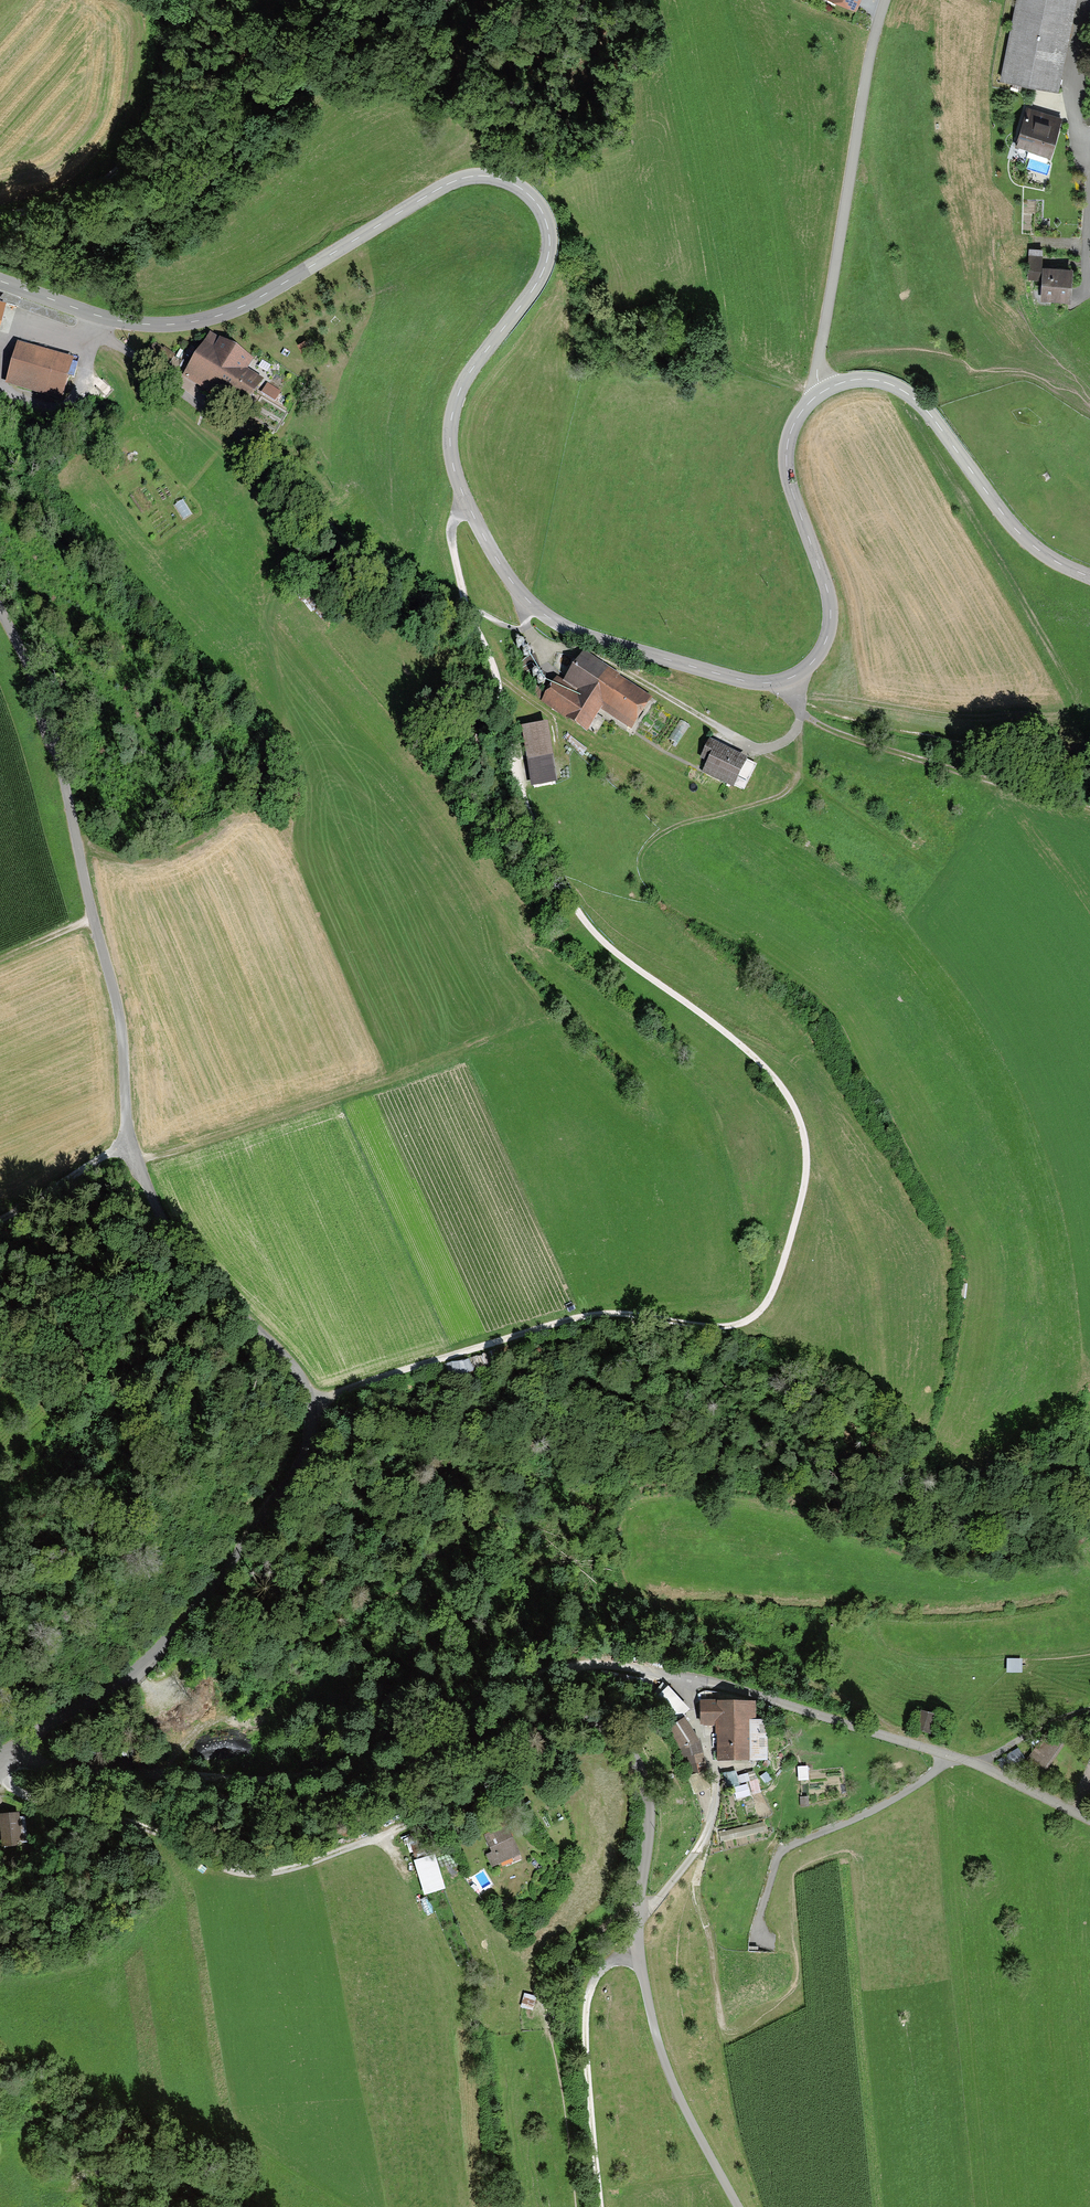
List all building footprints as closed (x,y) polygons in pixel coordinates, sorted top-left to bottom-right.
[(853,9),(856,0),(831,0),(853,9)] [(1071,0),(1017,0),(1002,79),(1054,89),(1071,0)] [(1016,147),(1048,156),(1058,121),(1026,112),(1016,147)] [(1030,169),(1047,173),(1049,163),(1032,159),(1030,169)] [(1042,300),(1068,301),(1069,269),(1040,268),(1041,246),(1032,246),(1031,281),(1043,281),(1042,300)] [(247,360),(209,338),(188,373),(242,406),(255,383),(239,373),(247,360)] [(296,344),(301,353),(308,349),(303,340),(296,344)] [(59,396),(68,360),(18,346),(8,383),(59,396)] [(262,395),(272,401),(278,391),(268,385),(262,395)] [(628,727),(644,706),(580,660),(564,683),(557,679),(544,698),(584,726),(598,706),(628,727)] [(529,762),(549,759),(545,724),(524,727),(529,762)] [(744,759),(709,742),(702,758),(708,761),(704,770),(732,784),(744,759)] [(1007,1672),(1021,1673),(1022,1662),(1008,1661),(1007,1672)] [(676,1721),(688,1710),(668,1688),(656,1699),(676,1721)] [(753,1703),(701,1703),(701,1723),(719,1723),(719,1761),(766,1761),(766,1724),(753,1724),(753,1703)] [(934,1733),(935,1713),(921,1713),(920,1732),(934,1733)] [(701,1747),(684,1720),(667,1730),(684,1758),(701,1747)] [(1042,1775),(1063,1743),(1050,1734),(1029,1766),(1042,1775)] [(760,1793),(753,1772),(745,1775),(751,1795),(760,1793)] [(0,1822),(0,1851),(20,1850),(19,1821),(0,1822)] [(492,1861),(515,1854),(506,1828),(483,1835),(492,1861)] [(421,1891),(441,1885),(433,1856),(412,1862),(421,1891)]
